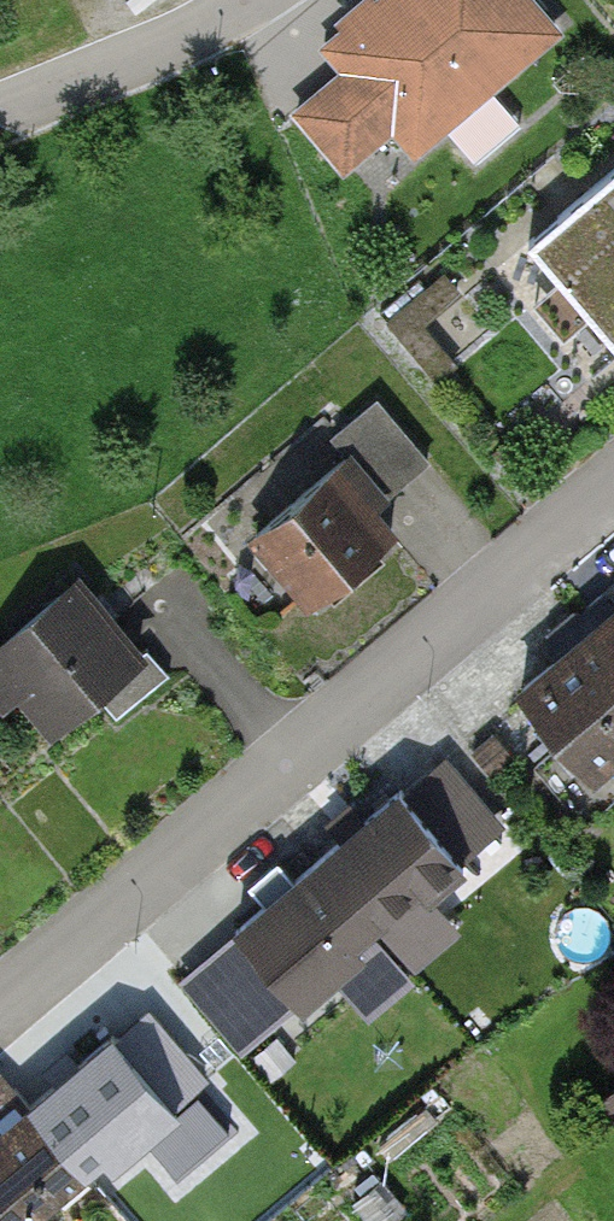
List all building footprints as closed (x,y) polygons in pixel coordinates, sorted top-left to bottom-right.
[(537,0),(377,0),(331,40),(347,59),(299,100),(347,155),(392,116),(414,141),(554,20),(537,0)] [(532,238),(613,334),(613,169),(532,238)] [(443,262),(386,315),(446,378),(503,325),(443,262)] [(349,459),(269,526),(326,594),(410,523),(389,498),(433,461),(379,397),(331,438),(349,459)] [(0,649),(0,692),(50,751),(161,657),(90,573),(0,649)] [(606,597),(613,607),(613,590),(606,597)] [(525,665),(607,762),(613,756),(613,607),(606,597),(525,665)] [(418,762),(326,840),(392,918),(485,840),(418,762)] [(326,840),(233,918),(299,996),(392,918),(326,840)] [(112,1021),(20,1098),(90,1180),(181,1103),(112,1021)] [(0,1115),(0,1220),(41,1220),(90,1180),(20,1098),(0,1115)]
